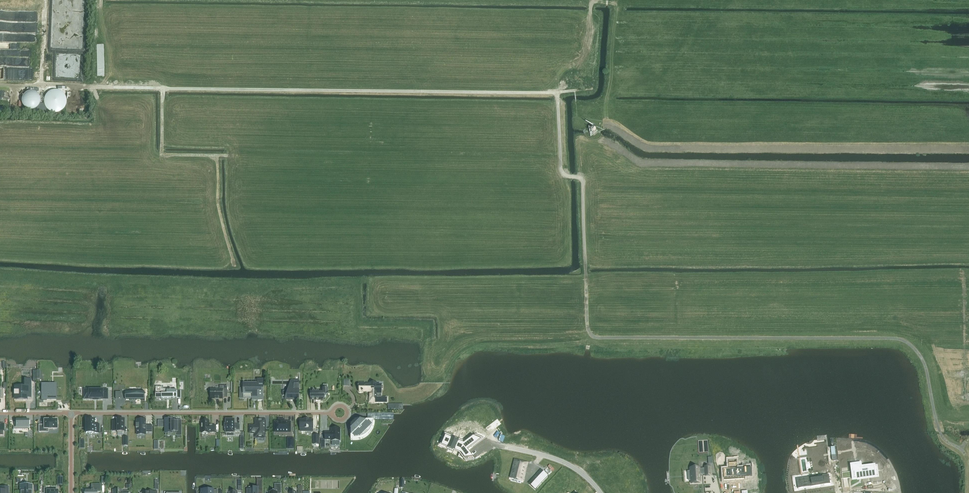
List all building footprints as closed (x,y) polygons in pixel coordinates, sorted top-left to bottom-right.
[(19,33),(19,28),(16,28),(16,26),(18,26),(18,25),(26,26),(26,25),(30,25),(30,28),(27,28),(27,32),(33,32),(33,28),(33,22),(0,21),(0,33),(19,33)] [(285,400),(297,400),(297,394),(299,394),(299,374),(299,381),(291,381),(288,391),(283,391),(283,396),(286,396),(285,400)] [(252,400),(263,400),(263,379),(263,380),(258,380),(257,384),(243,385),(243,389),(240,389),(240,394),(243,394),(243,398),(252,398),(252,400)] [(16,395),(16,399),(26,399),(26,392),(30,392),(30,380),(25,380),(25,388),(16,388),(16,391),(14,391),(14,395),(16,395)] [(360,385),(360,388),(360,392),(362,392),(362,393),(363,393),(363,392),(370,392),(370,402),(387,402),(387,398),(377,398),(377,392),(381,392),(381,385),(377,385),(377,383),(370,383),(370,385),(360,385)] [(41,384),(41,400),(47,400),(47,399),(55,399),(55,386),(47,387),(47,384),(41,384)] [(156,387),(156,399),(162,399),(162,400),(171,400),(171,399),(177,399),(177,398),(180,398),(180,391),(177,391),(171,391),(171,389),(162,389),(162,387),(156,387)] [(211,399),(215,399),(215,400),(218,400),(218,399),(223,399),(223,400),(223,398),(227,398),(227,388),(221,388),(221,390),(211,390),(211,389),(210,389),(210,400),(211,400),(211,399)] [(311,391),(311,392),(311,399),(311,400),(315,400),(323,400),(328,395),(328,389),(327,389),(323,389),(323,391),(315,391),(311,391)] [(89,390),(84,390),(84,399),(89,399),(92,399),(99,399),(103,399),(107,399),(107,390),(103,390),(99,390),(92,390),(89,390)] [(125,395),(125,398),(125,400),(126,400),(129,400),(141,400),(145,400),(145,392),(140,392),(129,392),(126,392),(125,392),(125,393),(125,395)] [(226,433),(234,433),(234,432),(240,432),(240,425),(234,425),(234,420),(230,420),(230,419),(227,419),(227,420),(226,420),(226,425),(225,425),(225,429),(226,429),(226,433)] [(278,419),(278,422),(275,422),(275,431),(275,432),(279,432),(287,432),(290,432),(290,428),(290,422),(284,422),(284,419),(278,419)] [(304,419),(304,420),(300,420),(300,429),(300,432),(307,431),(307,428),(313,428),(313,420),(309,420),(309,419),(304,419)] [(98,424),(93,424),(93,420),(86,420),(86,433),(98,433),(98,424)] [(117,421),(113,421),(113,431),(117,431),(117,432),(123,432),(123,420),(117,420),(117,421)] [(137,429),(137,433),(137,435),(145,435),(145,433),(145,426),(145,420),(137,420),(137,424),(136,424),(137,424),(137,428),(136,428),(136,429),(137,429)] [(172,420),(166,420),(166,434),(172,434),(172,432),(177,432),(177,434),(181,434),(181,422),(172,422),(172,420)] [(265,437),(265,421),(265,420),(259,420),(256,420),(256,426),(250,426),(250,433),(256,433),(256,437),(256,441),(264,441),(264,437),(265,437)] [(351,424),(351,439),(351,436),(352,436),(355,436),(357,436),(359,435),(361,435),(363,434),(365,433),(366,431),(368,430),(369,428),(370,426),(370,424),(371,421),(374,421),(374,420),(355,420),(354,420),(355,420),(351,424)] [(28,421),(15,421),(15,428),(23,428),(23,430),(28,430),(28,428),(28,421)] [(57,422),(57,421),(44,421),(44,426),(39,426),(39,433),(44,433),(44,430),(57,430),(57,425),(57,422)] [(209,421),(201,421),(201,434),(209,434),(209,432),(215,432),(215,425),(209,425),(209,421)] [(498,421),(486,430),(490,435),(502,426),(498,421)] [(325,433),(325,440),(331,440),(331,441),(340,441),(340,429),(331,429),(331,433),(325,433)] [(445,439),(442,445),(449,448),(449,449),(455,452),(453,455),(459,458),(461,455),(466,462),(474,461),(467,452),(482,440),(476,437),(464,447),(458,444),(459,443),(453,441),(452,442),(445,439)] [(515,461),(512,472),(514,472),(513,476),(521,478),(522,474),(523,474),(526,463),(515,461)] [(736,463),(728,463),(729,481),(737,480),(737,478),(751,477),(751,466),(745,467),(745,466),(744,466),(744,469),(737,469),(736,463)] [(859,465),(851,466),(853,481),(853,482),(877,478),(875,478),(873,469),(860,471),(859,465)] [(699,468),(690,468),(691,483),(700,483),(700,475),(705,474),(705,476),(710,475),(710,467),(704,467),(705,469),(700,469),(699,468)] [(542,471),(538,474),(544,480),(547,476),(542,471)] [(799,488),(798,489),(820,486),(820,484),(824,483),(823,476),(829,475),(818,476),(819,478),(798,481),(799,488)] [(533,480),(529,484),(535,489),(539,486),(533,480)] [(25,486),(19,486),(19,492),(32,492),(32,484),(28,484),(28,486),(26,486),(26,482),(25,482),(25,486)] [(91,484),(91,490),(86,490),(86,492),(96,492),(101,492),(101,484),(91,484)] [(281,484),(277,484),(277,492),(275,492),(269,492),(281,492),(281,484)]
